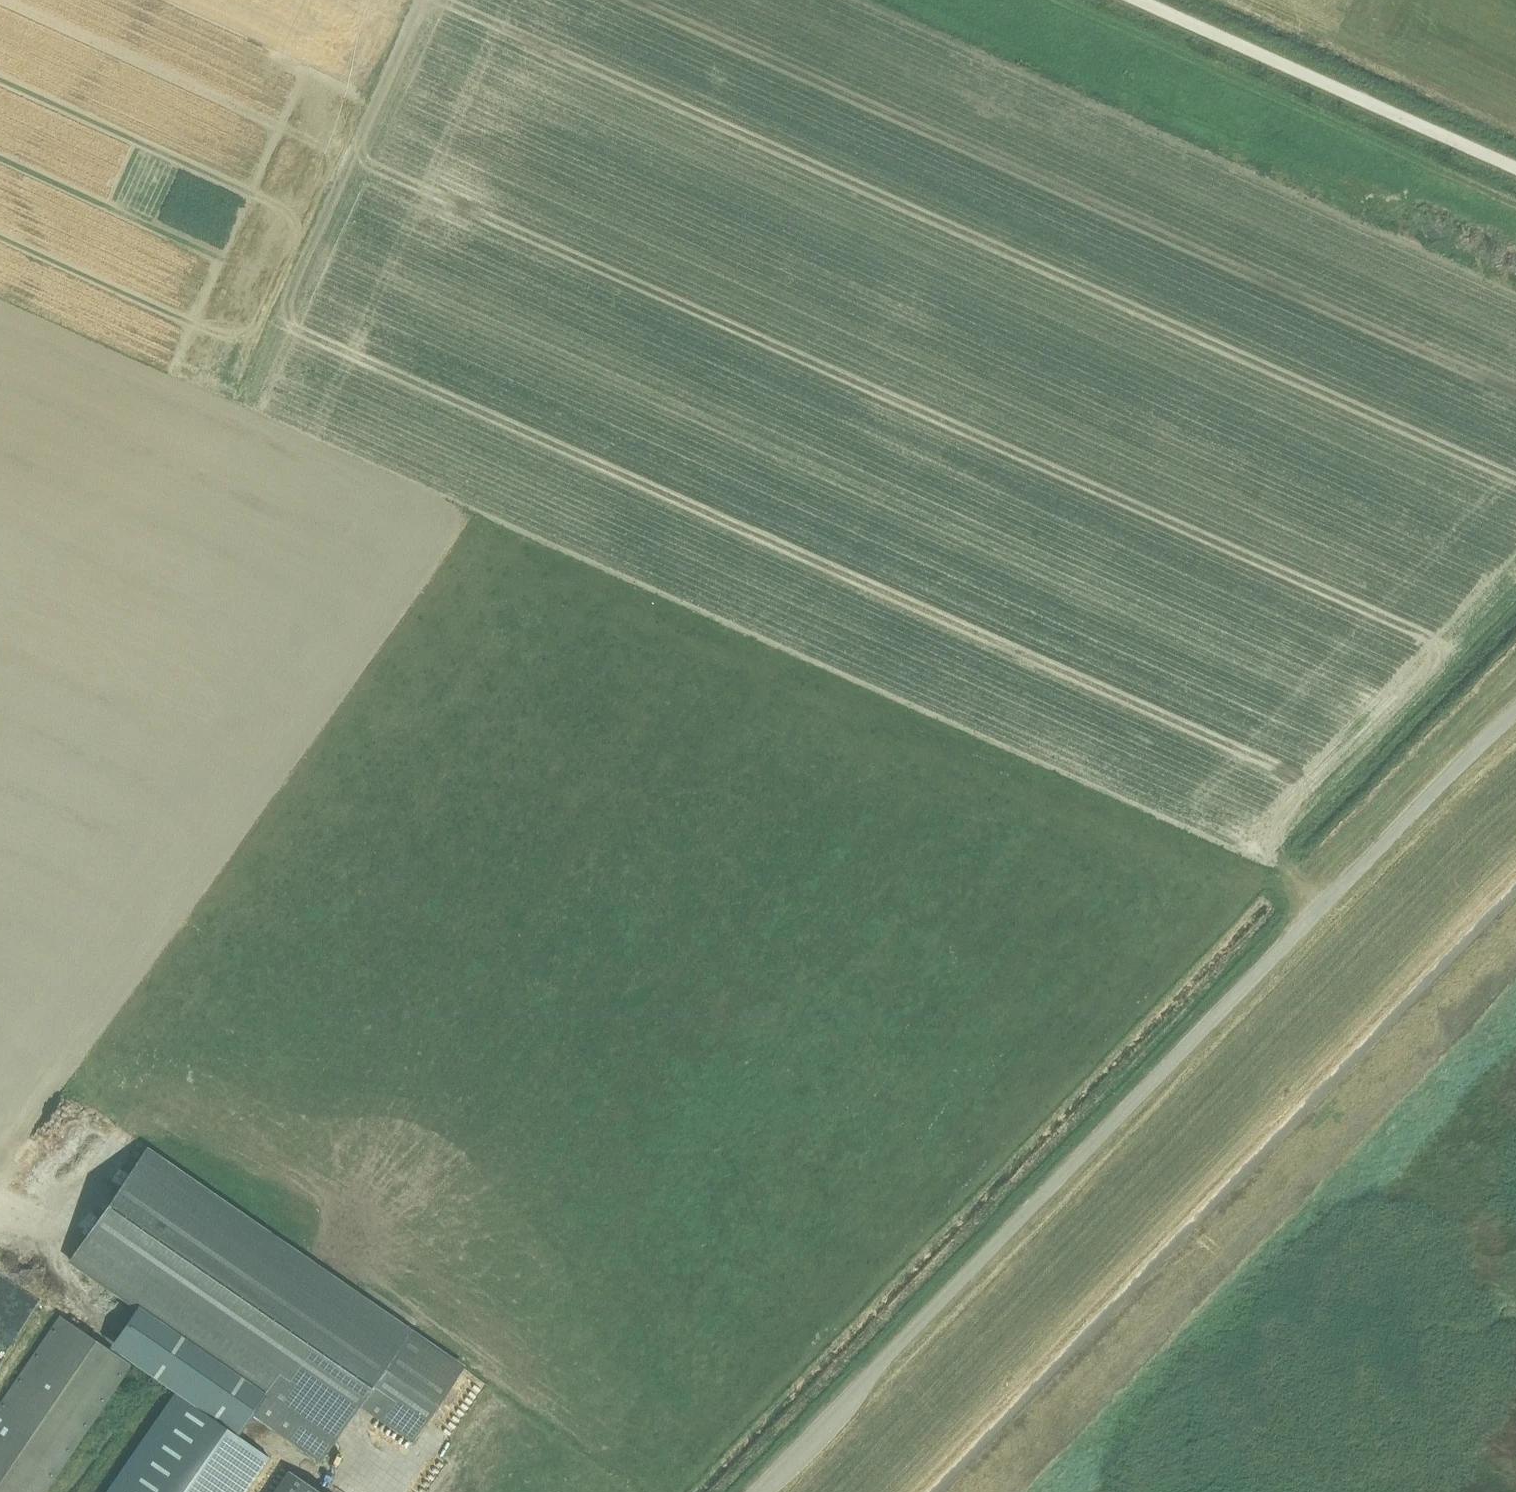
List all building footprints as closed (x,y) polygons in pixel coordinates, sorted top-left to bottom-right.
[(147,1152),(71,1261),(88,1273),(94,1277),(139,1308),(167,1327),(139,1368),(178,1395),(238,1436),(252,1415),(320,1462),(359,1406),(412,1442),(462,1369),(163,1163),(147,1152)] [(130,1364),(60,1316),(0,1404),(0,1491),(43,1491),(130,1364)] [(269,1458),(178,1395),(111,1491),(245,1491),(269,1458)] [(289,1472),(274,1491),(318,1491),(289,1472)]
